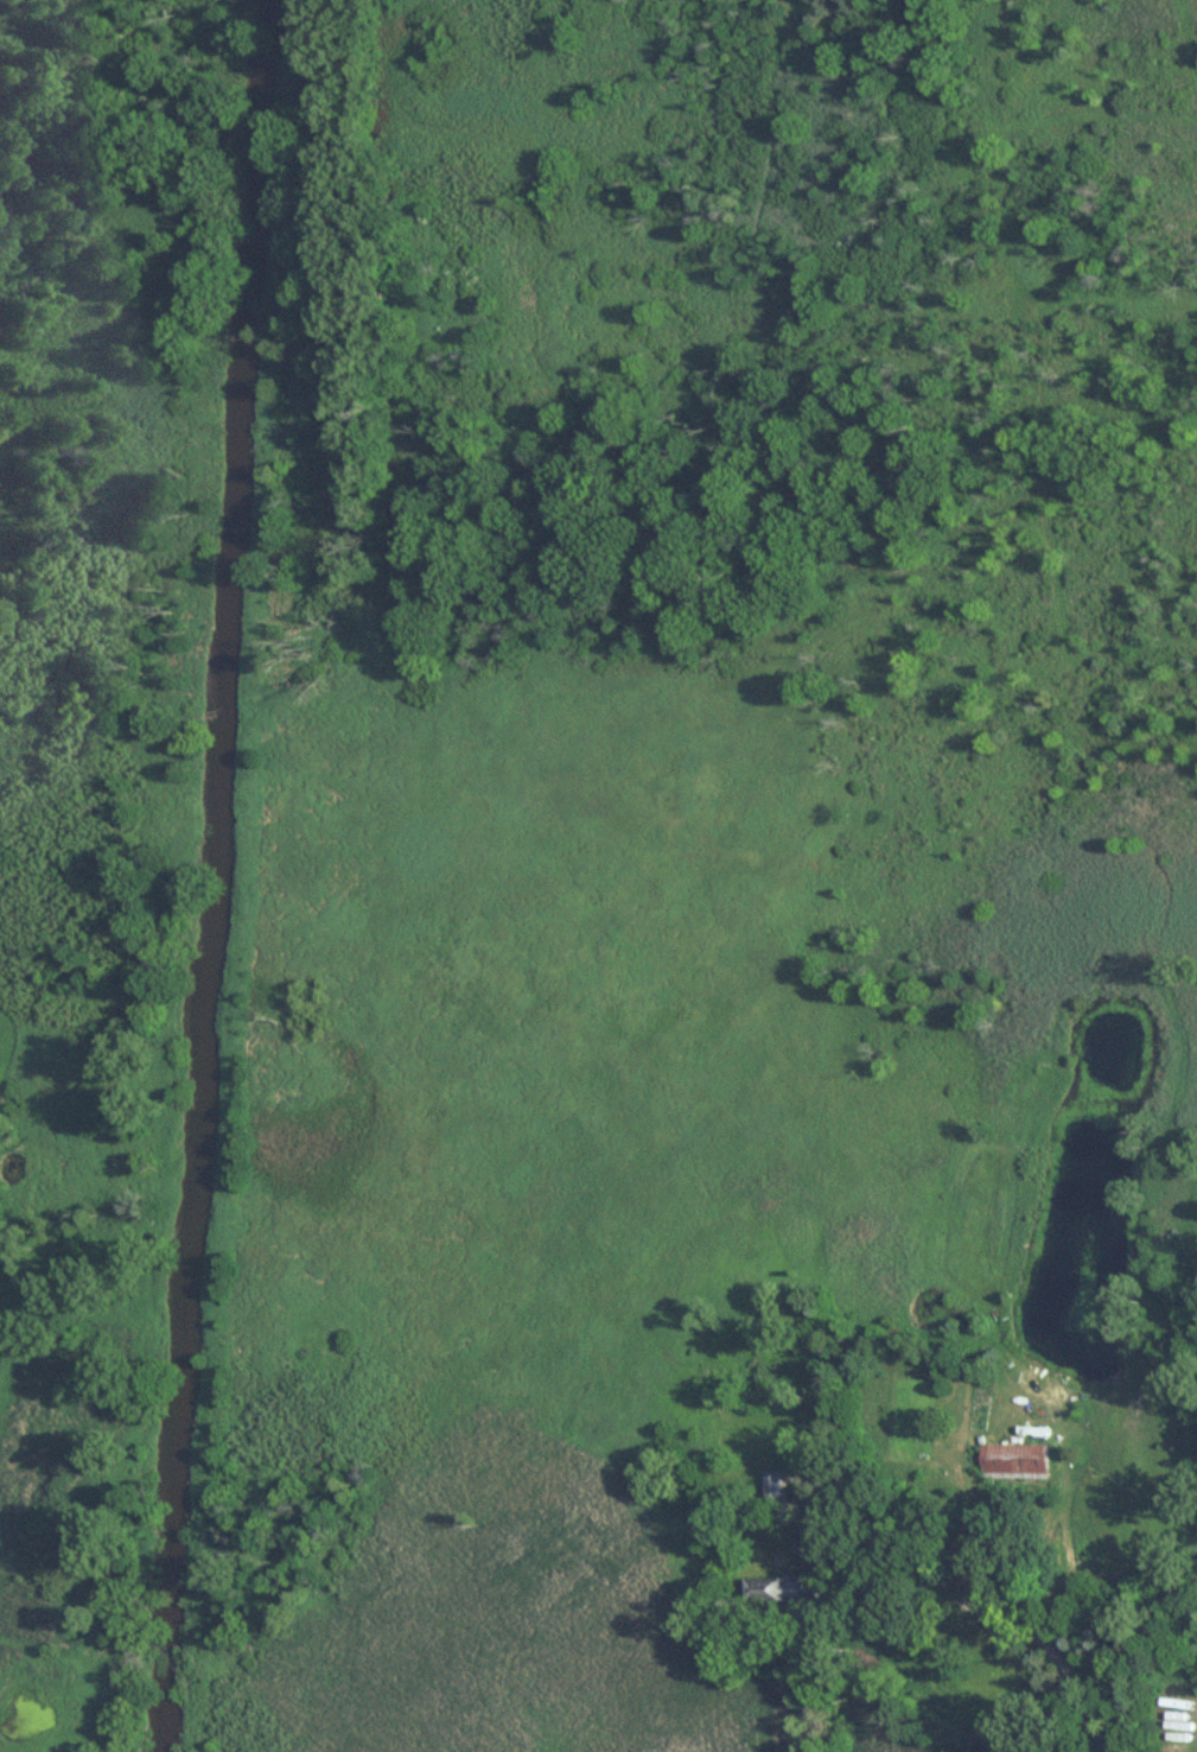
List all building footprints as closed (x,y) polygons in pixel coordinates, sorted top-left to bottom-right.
[(980,1445),(980,1480),(1049,1480),(1049,1445),(980,1445)] [(785,1510),(785,1471),(766,1471),(766,1510),(785,1510)] [(746,1577),(746,1604),(823,1603),(822,1576),(746,1577)]
